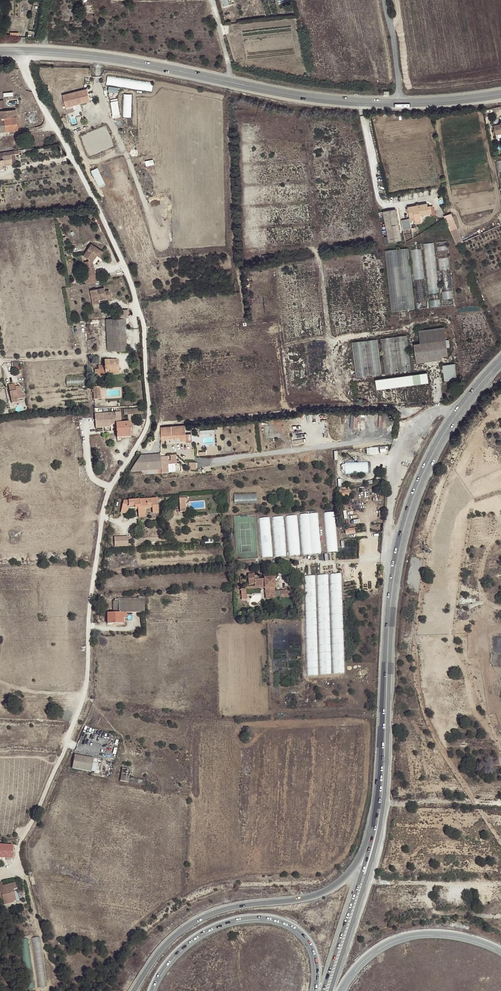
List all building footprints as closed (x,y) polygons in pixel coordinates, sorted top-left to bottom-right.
[(108,76),(107,84),(152,91),(154,82),(108,76)] [(90,101),(86,89),(62,95),(67,113),(74,111),(73,105),(90,101)] [(124,117),(132,117),(132,93),(124,93),(124,117)] [(119,99),(112,99),(113,117),(120,117),(119,99)] [(16,109),(4,111),(4,118),(17,117),(16,109)] [(4,111),(0,111),(0,132),(18,130),(17,117),(4,118),(4,111)] [(4,165),(4,164),(12,163),(11,155),(10,151),(0,153),(0,166),(4,165)] [(98,167),(92,170),(100,187),(106,184),(98,167)] [(421,215),(431,213),(430,206),(428,206),(427,204),(408,207),(409,217),(414,217),(415,221),(421,220),(421,215)] [(396,209),(384,212),(388,236),(400,234),(396,209)] [(384,212),(379,213),(384,237),(388,236),(384,212)] [(446,215),(455,244),(464,242),(454,212),(446,215)] [(432,216),(431,213),(421,215),(421,220),(415,221),(415,224),(424,222),(424,217),(432,216)] [(411,218),(402,220),(404,230),(413,228),(411,218)] [(425,243),(428,293),(439,292),(435,242),(425,243)] [(88,268),(89,275),(96,274),(94,261),(93,260),(97,254),(99,255),(101,257),(105,251),(93,243),(85,254),(91,259),(90,260),(91,267),(88,268)] [(415,309),(408,248),(385,251),(392,311),(415,309)] [(416,286),(426,284),(421,248),(411,249),(416,286)] [(439,268),(450,268),(449,257),(439,257),(439,268)] [(104,287),(90,290),(92,304),(99,303),(98,299),(98,298),(106,297),(106,298),(106,299),(110,298),(109,290),(105,291),(104,287)] [(442,291),(443,305),(454,305),(453,290),(442,291)] [(113,319),(114,351),(126,350),(125,318),(114,319),(113,319)] [(113,319),(106,319),(107,351),(114,351),(113,319)] [(446,341),(445,327),(419,330),(420,344),(446,341)] [(382,337),(385,372),(412,370),(409,335),(382,337)] [(379,339),(353,341),(357,376),(382,374),(379,339)] [(447,355),(446,341),(420,344),(415,345),(417,359),(442,356),(447,355)] [(95,375),(99,375),(99,374),(103,373),(110,373),(110,372),(119,371),(118,360),(105,361),(105,366),(98,366),(99,370),(95,370),(95,375)] [(455,364),(443,365),(445,381),(457,379),(455,364)] [(377,390),(428,383),(427,373),(375,380),(377,390)] [(84,375),(66,377),(67,387),(85,385),(84,375)] [(116,424),(116,428),(131,427),(130,423),(121,423),(120,415),(143,414),(143,409),(120,410),(120,413),(96,415),(96,425),(116,424)] [(352,414),(351,428),(360,428),(361,414),(352,414)] [(186,440),(185,426),(161,428),(162,439),(168,439),(168,436),(177,435),(178,438),(180,438),(181,441),(186,440)] [(131,427),(116,428),(117,437),(122,437),(122,436),(131,436),(131,427)] [(141,456),(134,467),(167,465),(167,464),(167,461),(167,457),(161,457),(160,455),(141,456)] [(346,473),(371,472),(371,461),(346,461),(346,473)] [(167,465),(134,467),(131,472),(141,471),(142,474),(168,472),(167,465)] [(349,495),(347,487),(338,488),(340,497),(349,495)] [(235,494),(235,503),(258,502),(257,493),(235,494)] [(186,496),(179,496),(180,512),(186,511),(185,502),(185,501),(188,500),(188,498),(186,498),(186,496)] [(127,514),(129,508),(129,506),(135,506),(135,507),(138,508),(138,509),(138,515),(146,515),(145,513),(145,510),(145,508),(152,508),(153,513),(159,513),(158,499),(142,500),(124,501),(121,513),(127,514)] [(300,514),(302,554),(321,553),(318,512),(300,514)] [(338,551),(335,512),(324,512),(327,552),(338,551)] [(300,554),(297,515),(286,515),(289,555),(300,554)] [(262,557),(272,556),(270,517),(259,518),(262,557)] [(116,546),(130,546),(129,535),(115,536),(116,546)] [(329,574),(317,574),(320,673),(345,673),(341,573),(329,573),(329,574)] [(249,584),(255,584),(265,584),(265,588),(265,594),(270,594),(270,598),(274,598),(275,598),(281,597),(281,598),(288,597),(288,590),(280,591),(281,592),(275,593),(274,591),(274,587),(275,587),(274,577),(264,578),(264,579),(259,579),(259,575),(255,576),(254,574),(248,575),(249,584)] [(318,674),(315,575),(305,575),(308,674),(318,674)] [(144,612),(144,597),(139,597),(139,598),(139,601),(119,601),(119,612),(119,613),(124,613),(126,613),(135,613),(144,612)] [(124,619),(124,613),(119,613),(113,613),(108,613),(108,624),(121,624),(124,624),(124,619)] [(94,758),(75,754),(72,768),(91,772),(94,758)] [(143,786),(144,780),(140,780),(140,779),(129,777),(128,783),(143,786)] [(0,845),(0,857),(13,858),(13,845),(0,845)] [(15,896),(14,891),(11,892),(11,890),(14,889),(16,889),(15,883),(3,886),(2,883),(0,884),(0,900),(3,899),(4,904),(14,902),(14,900),(13,896),(15,896)]
